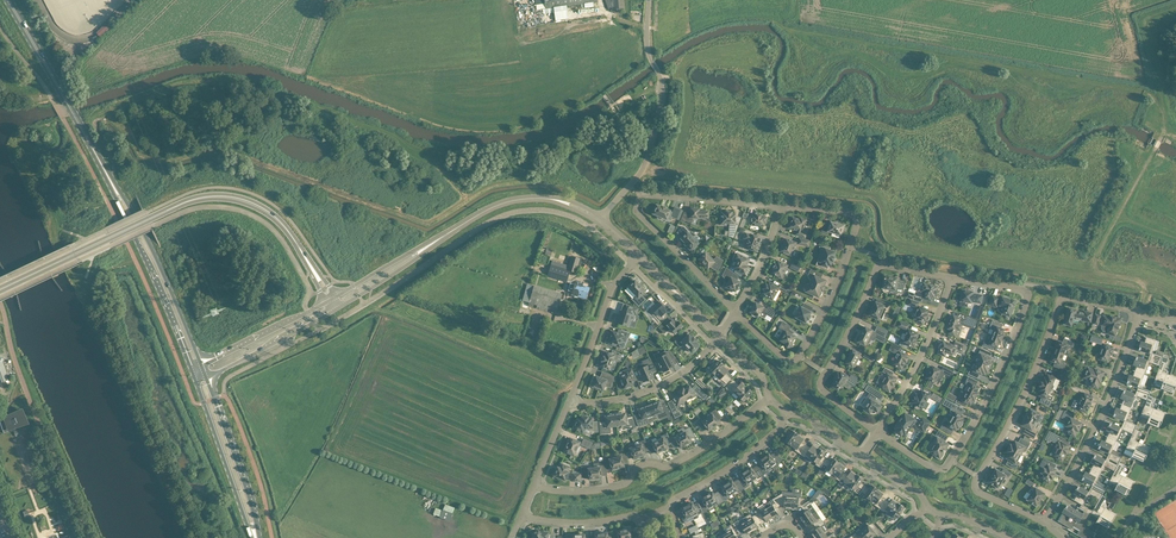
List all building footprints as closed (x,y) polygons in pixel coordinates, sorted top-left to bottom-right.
[(598,0),(544,0),(545,9),(598,2),(598,0)] [(608,10),(624,8),(623,0),(605,0),(608,10)] [(670,211),(665,209),(666,208),(662,206),(661,207),(656,205),(655,208),(654,207),(653,210),(654,211),(653,213),(658,215),(657,217),(657,218),(658,219),(659,219),(660,219),(661,218),(662,217),(666,219),(667,218),(671,220),(672,217),(678,219),(682,210),(675,207),(673,213),(670,211)] [(708,212),(707,211),(698,211),(698,210),(696,209),(695,209),(694,209),(693,209),(691,209),(690,213),(684,212),(681,220),(684,222),(684,221),(686,221),(690,223),(693,217),(698,218),(701,218),(701,217),(708,218),(708,212)] [(735,215),(731,214),(731,212),(727,212),(726,213),(721,212),(720,224),(725,225),(726,223),(730,223),(729,235),(733,237),(738,223),(740,218),(735,217),(735,215)] [(765,216),(760,216),(760,215),(756,214),(756,215),(756,216),(752,216),(752,215),(751,215),(751,224),(758,225),(764,226),(764,222),(766,223),(766,217),(765,217),(765,216)] [(803,231),(806,220),(801,218),(801,220),(793,218),(792,223),(790,223),(789,228),(798,230),(796,234),(805,237),(807,232),(803,231)] [(844,225),(837,223),(831,221),(830,224),(826,223),(823,232),(828,233),(829,231),(842,235),(842,233),(845,233),(846,228),(844,228),(844,225)] [(692,249),(698,244),(697,242),(698,241),(694,237),(683,227),(677,232),(682,237),(681,238),(686,243),(685,244),(686,245),(685,246),(685,247),(686,248),(687,249),(688,249),(689,248),(690,249),(690,248),(691,249),(692,249)] [(760,238),(755,236),(750,234),(750,235),(746,233),(744,238),(748,240),(745,247),(755,251),(755,250),(757,249),(758,247),(757,245),(760,238)] [(792,255),(796,243),(787,239),(786,239),(784,246),(783,245),(781,251),(792,255)] [(835,257),(834,257),(836,252),(830,250),(831,247),(827,246),(820,246),(820,252),(821,252),(821,254),(824,254),(821,261),(818,260),(816,265),(828,269),(830,265),(831,265),(833,261),(834,261),(835,257)] [(720,267),(722,262),(723,260),(716,256),(713,259),(707,253),(706,253),(699,259),(700,260),(699,261),(699,262),(700,263),(701,264),(702,264),(703,264),(703,263),(708,268),(710,266),(711,267),(714,269),(716,265),(720,267)] [(748,269),(747,268),(748,267),(745,266),(749,259),(736,253),(734,259),(737,261),(734,268),(745,273),(745,272),(746,272),(747,271),(748,270),(748,269)] [(572,257),(568,270),(576,272),(580,259),(572,257)] [(788,266),(784,264),(779,261),(777,265),(776,264),(774,269),(775,269),(773,273),(780,276),(782,277),(784,274),(786,268),(788,266)] [(798,271),(800,267),(793,263),(791,267),(798,271)] [(570,271),(552,265),(548,277),(566,282),(570,271)] [(738,286),(739,284),(740,282),(733,279),(736,274),(726,268),(724,273),(727,275),(725,279),(725,280),(725,281),(725,282),(726,282),(726,283),(728,283),(726,287),(730,289),(731,292),(734,291),(735,291),(736,290),(739,289),(738,286)] [(821,292),(826,280),(821,278),(823,274),(811,269),(808,274),(814,277),(812,282),(810,286),(810,285),(807,292),(819,297),(820,295),(821,295),(822,293),(821,292)] [(897,280),(897,279),(898,278),(893,277),(892,277),(889,276),(888,277),(886,276),(885,279),(884,280),(884,282),(884,283),(884,287),(889,288),(889,290),(895,291),(895,292),(903,293),(905,282),(897,280)] [(632,299),(638,306),(645,299),(641,295),(645,291),(635,280),(628,287),(636,295),(632,299)] [(580,282),(576,281),(575,284),(575,285),(581,286),(578,296),(585,299),(587,292),(589,287),(588,287),(588,284),(584,282),(580,281),(580,282)] [(779,288),(774,285),(769,282),(767,285),(766,284),(764,288),(765,289),(762,293),(773,299),(779,288)] [(570,283),(568,290),(573,292),(572,295),(578,296),(581,286),(575,285),(575,284),(570,283)] [(924,283),(922,289),(922,291),(920,290),(916,293),(916,294),(909,291),(907,297),(914,299),(915,295),(924,298),(923,298),(932,300),(933,297),(935,297),(938,288),(931,286),(931,285),(924,283)] [(528,284),(524,300),(529,302),(528,305),(533,307),(534,304),(537,305),(536,308),(547,311),(547,308),(552,310),(551,312),(556,313),(562,294),(534,286),(528,284)] [(783,285),(780,290),(789,295),(791,290),(783,285)] [(982,295),(973,294),(973,292),(971,291),(965,290),(963,290),(962,292),(962,294),(961,294),(961,297),(961,301),(960,305),(962,306),(968,307),(969,302),(971,302),(971,303),(971,301),(981,303),(982,295)] [(993,295),(990,304),(997,307),(998,304),(1000,305),(1000,306),(1001,307),(1004,308),(1002,313),(1010,316),(1011,313),(1012,314),(1014,308),(1013,308),(1014,305),(1015,305),(1016,302),(1015,300),(1013,299),(1011,300),(1008,299),(1009,298),(1004,296),(1004,297),(1003,297),(1002,299),(1000,298),(993,295)] [(871,310),(870,314),(870,315),(871,315),(871,317),(874,318),(875,317),(879,318),(883,319),(887,308),(885,307),(887,303),(881,301),(880,304),(877,303),(876,303),(874,307),(873,307),(872,310),(871,310)] [(654,304),(650,308),(651,309),(656,314),(652,318),(655,321),(652,324),(655,328),(659,325),(666,318),(663,314),(666,311),(663,308),(664,307),(663,306),(664,305),(661,302),(660,303),(659,302),(655,305),(654,304)] [(751,311),(751,312),(752,312),(752,313),(752,314),(752,315),(753,315),(753,316),(754,316),(755,317),(756,317),(757,317),(757,316),(759,317),(760,315),(765,318),(767,314),(772,317),(776,311),(769,306),(767,309),(764,308),(764,307),(764,306),(758,304),(756,302),(755,304),(751,311)] [(638,308),(624,303),(621,311),(620,310),(619,312),(619,314),(618,316),(617,316),(615,320),(616,321),(616,322),(629,326),(630,321),(633,321),(635,315),(636,315),(638,308)] [(797,315),(796,317),(802,320),(801,321),(801,322),(801,323),(801,324),(802,324),(802,325),(803,325),(804,326),(805,326),(805,325),(806,325),(807,324),(808,323),(806,322),(812,312),(811,312),(813,308),(805,303),(803,307),(802,307),(801,309),(799,311),(798,313),(797,315)] [(929,317),(928,316),(928,315),(927,315),(928,313),(927,313),(928,310),(919,306),(918,310),(917,309),(916,310),(916,312),(915,313),(917,313),(915,318),(917,319),(917,320),(918,321),(919,322),(920,323),(921,323),(922,323),(923,323),(924,320),(926,320),(926,319),(927,319),(928,319),(929,318),(929,317)] [(982,315),(985,308),(980,306),(977,313),(978,313),(977,317),(976,317),(975,318),(980,319),(981,314),(982,315)] [(1076,310),(1073,309),(1069,308),(1069,309),(1068,309),(1067,309),(1066,310),(1066,311),(1066,312),(1067,313),(1067,314),(1064,323),(1071,326),(1074,319),(1079,320),(1079,319),(1091,321),(1092,313),(1085,312),(1085,313),(1078,312),(1076,311),(1076,310)] [(974,328),(977,320),(966,316),(965,320),(954,315),(952,319),(951,319),(950,319),(949,320),(949,321),(949,323),(949,324),(950,324),(948,328),(951,329),(950,333),(954,334),(957,328),(960,330),(962,326),(961,325),(962,323),(974,328)] [(1103,316),(1102,325),(1108,326),(1109,326),(1110,326),(1108,333),(1115,336),(1118,329),(1119,329),(1120,324),(1119,324),(1120,321),(1118,318),(1116,318),(1116,317),(1111,316),(1110,317),(1103,316)] [(671,321),(668,318),(659,327),(664,333),(670,328),(675,333),(682,326),(677,321),(675,323),(672,320),(671,321)] [(1002,334),(1003,331),(1004,329),(1001,328),(1003,324),(993,320),(991,326),(992,329),(994,329),(992,335),(1002,339),(1003,336),(1004,335),(1002,334)] [(909,325),(901,321),(899,326),(907,330),(909,325)] [(784,330),(779,339),(782,340),(787,344),(788,347),(793,345),(792,342),(796,337),(792,334),(790,333),(791,331),(789,330),(791,327),(789,325),(783,322),(780,327),(784,330)] [(874,341),(878,334),(884,337),(887,331),(878,327),(875,331),(866,327),(863,332),(863,331),(862,332),(861,333),(862,334),(859,340),(859,341),(865,345),(866,343),(868,344),(870,341),(871,340),(873,341),(874,341)] [(617,333),(615,332),(613,332),(609,342),(612,344),(612,345),(616,346),(616,345),(619,347),(622,341),(624,342),(626,337),(627,338),(629,333),(619,329),(617,333)] [(918,333),(913,331),(909,329),(903,342),(912,347),(913,346),(914,345),(915,345),(915,344),(916,343),(916,342),(916,341),(915,341),(918,333)] [(699,345),(695,341),(696,341),(693,337),(692,338),(689,335),(685,338),(682,334),(675,341),(680,347),(682,345),(685,347),(686,346),(691,352),(699,345)] [(1001,342),(1002,339),(992,335),(990,340),(988,339),(985,340),(983,346),(993,349),(994,345),(997,347),(999,342),(1001,342)] [(1103,339),(1092,335),(1090,341),(1102,344),(1103,339)] [(1141,342),(1141,344),(1139,349),(1150,353),(1149,357),(1162,361),(1163,357),(1152,353),(1153,350),(1156,340),(1159,341),(1160,341),(1144,336),(1144,337),(1146,337),(1145,343),(1141,342)] [(1070,354),(1067,349),(1073,346),(1074,342),(1070,340),(1064,338),(1063,342),(1058,341),(1058,342),(1057,341),(1056,341),(1055,344),(1056,345),(1057,345),(1056,346),(1057,347),(1057,348),(1056,351),(1064,354),(1069,356),(1070,354)] [(941,349),(939,353),(945,356),(947,352),(953,354),(955,355),(958,350),(961,351),(963,346),(961,345),(955,342),(954,346),(948,343),(943,341),(942,342),(940,348),(940,349),(941,349)] [(907,362),(909,358),(907,357),(907,355),(901,352),(900,352),(899,352),(900,348),(893,344),(890,350),(897,354),(896,357),(897,358),(893,364),(902,369),(906,361),(907,362)] [(1102,354),(1100,359),(1106,361),(1107,361),(1108,360),(1111,353),(1112,354),(1114,349),(1112,349),(1113,347),(1107,345),(1104,344),(1102,350),(1101,351),(1100,352),(1101,354),(1102,354)] [(638,348),(631,352),(632,355),(639,352),(645,350),(643,346),(638,349),(638,348)] [(990,359),(990,358),(989,357),(991,353),(986,350),(982,348),(978,357),(976,361),(977,362),(990,368),(991,364),(991,363),(990,362),(991,360),(990,360),(990,359)] [(860,355),(861,354),(853,349),(852,351),(851,353),(852,354),(850,357),(849,357),(848,357),(847,358),(847,359),(847,360),(847,361),(847,362),(847,363),(849,365),(849,366),(850,366),(851,365),(853,367),(854,366),(855,367),(861,356),(860,355)] [(613,359),(615,360),(617,358),(619,353),(612,350),(611,354),(606,352),(604,357),(603,356),(602,361),(601,366),(609,369),(613,359)] [(660,368),(662,371),(663,371),(663,372),(664,371),(665,372),(668,370),(668,369),(674,366),(673,364),(677,362),(674,357),(668,351),(666,352),(665,351),(660,354),(661,357),(656,359),(661,367),(660,368)] [(1062,359),(1064,354),(1056,351),(1055,354),(1054,355),(1053,355),(1053,356),(1052,355),(1051,355),(1050,358),(1050,359),(1051,359),(1051,360),(1056,362),(1054,366),(1064,370),(1065,365),(1063,360),(1062,359)] [(864,356),(873,361),(875,357),(866,352),(864,356)] [(1145,374),(1149,364),(1149,362),(1148,361),(1137,357),(1136,358),(1135,362),(1134,364),(1137,365),(1135,371),(1133,370),(1145,374)] [(1160,366),(1162,361),(1149,357),(1148,361),(1149,362),(1152,363),(1160,366)] [(638,370),(641,376),(640,377),(642,380),(643,380),(643,382),(653,377),(651,373),(655,371),(652,364),(649,358),(643,361),(644,365),(642,366),(643,368),(638,370)] [(2,382),(5,381),(8,374),(6,366),(4,362),(0,360),(0,381),(2,382)] [(715,374),(723,365),(718,360),(715,363),(714,362),(711,365),(712,367),(709,369),(715,374)] [(1171,375),(1168,374),(1163,372),(1166,363),(1167,363),(1162,361),(1160,366),(1155,378),(1175,385),(1175,383),(1175,377),(1171,375)] [(988,371),(990,368),(977,362),(974,370),(971,369),(969,374),(978,378),(980,374),(982,374),(982,373),(985,374),(985,373),(986,372),(987,372),(988,372),(988,371)] [(726,369),(723,365),(715,374),(719,378),(717,380),(724,386),(730,379),(724,374),(727,371),(726,369)] [(950,375),(952,371),(944,367),(942,371),(940,370),(933,366),(927,378),(935,382),(936,381),(937,381),(939,377),(942,379),(945,373),(950,375)] [(879,379),(877,383),(880,386),(884,388),(883,389),(889,392),(889,391),(893,385),(894,386),(896,382),(895,381),(897,378),(892,375),(894,372),(894,373),(894,372),(885,367),(886,368),(883,371),(887,373),(886,376),(885,375),(883,380),(883,381),(879,379)] [(1103,376),(1102,375),(1103,371),(1098,369),(1095,368),(1094,370),(1088,368),(1085,377),(1092,380),(1090,385),(1095,387),(1096,387),(1097,387),(1098,386),(1098,385),(1099,382),(1100,382),(1101,381),(1103,376)] [(635,379),(635,378),(631,369),(623,371),(624,375),(620,376),(621,380),(620,380),(621,384),(622,384),(624,388),(626,388),(631,387),(630,386),(633,386),(631,381),(635,379)] [(1140,387),(1145,374),(1133,370),(1135,371),(1133,377),(1130,375),(1127,383),(1138,387),(1140,387)] [(1063,375),(1059,374),(1054,371),(1052,376),(1048,375),(1047,378),(1046,378),(1045,379),(1043,383),(1042,382),(1041,384),(1053,389),(1054,386),(1053,384),(1054,382),(1054,381),(1055,377),(1061,380),(1063,375)] [(611,383),(614,376),(602,372),(600,378),(596,376),(592,386),(593,386),(592,387),(597,389),(598,388),(603,390),(606,381),(611,383)] [(848,377),(848,376),(841,372),(839,376),(837,375),(836,378),(837,379),(834,383),(835,384),(835,385),(834,385),(835,386),(835,387),(836,388),(837,388),(838,388),(839,388),(840,388),(841,387),(843,385),(845,386),(848,382),(850,383),(850,382),(855,385),(859,379),(852,374),(850,378),(848,377)] [(977,392),(979,389),(979,387),(976,385),(978,381),(969,377),(965,385),(968,386),(965,391),(976,396),(977,395),(978,393),(977,392)] [(1174,389),(1175,385),(1155,378),(1154,382),(1162,385),(1161,389),(1161,388),(1173,392),(1174,389)] [(705,385),(699,379),(696,382),(702,388),(705,385)] [(738,396),(746,387),(743,384),(742,385),(741,383),(738,386),(732,381),(726,388),(732,394),(734,392),(738,396)] [(1046,398),(1049,392),(1052,391),(1053,389),(1041,384),(1040,386),(1041,386),(1040,390),(1040,391),(1041,392),(1039,395),(1043,397),(1040,402),(1049,406),(1051,400),(1046,398)] [(691,389),(691,388),(689,386),(684,389),(683,388),(680,390),(686,400),(690,397),(691,399),(698,394),(704,399),(707,396),(696,385),(693,388),(691,389)] [(871,400),(865,410),(869,413),(870,413),(871,413),(872,413),(873,413),(874,413),(875,413),(876,413),(877,412),(877,411),(878,412),(878,411),(881,407),(881,406),(880,405),(879,405),(882,400),(881,400),(884,396),(868,385),(866,390),(870,393),(867,397),(871,400)] [(749,395),(752,392),(746,387),(738,396),(736,399),(740,402),(741,401),(742,402),(746,398),(747,399),(750,396),(749,395)] [(1149,395),(1151,391),(1140,387),(1138,387),(1137,391),(1149,396),(1149,395)] [(676,407),(683,403),(682,402),(686,400),(680,390),(677,392),(678,393),(672,396),(674,399),(668,403),(676,418),(681,415),(676,407)] [(726,393),(723,390),(718,395),(717,397),(719,399),(721,397),(721,398),(726,393)] [(930,395),(928,393),(922,390),(919,396),(916,394),(912,402),(916,405),(915,407),(915,408),(918,410),(920,410),(921,408),(923,409),(930,395)] [(1132,408),(1137,396),(1137,395),(1135,395),(1124,390),(1121,397),(1124,398),(1122,404),(1120,403),(1132,408)] [(974,400),(975,398),(976,396),(965,391),(964,394),(962,394),(961,394),(960,395),(956,402),(965,406),(967,402),(971,404),(971,403),(973,399),(974,400)] [(1147,400),(1149,396),(1137,391),(1135,395),(1137,395),(1137,396),(1145,399),(1147,400)] [(949,392),(946,397),(954,401),(957,397),(949,392)] [(1091,403),(1090,403),(1093,397),(1084,393),(1080,403),(1079,404),(1078,407),(1078,408),(1086,412),(1088,407),(1089,407),(1091,403)] [(1165,413),(1166,413),(1157,410),(1155,408),(1150,406),(1153,398),(1156,399),(1157,398),(1149,395),(1149,396),(1147,400),(1142,412),(1161,421),(1165,413)] [(653,402),(648,404),(654,421),(652,415),(657,414),(659,418),(660,419),(669,416),(665,405),(661,407),(659,402),(654,403),(653,402)] [(1127,418),(1132,408),(1120,403),(1122,404),(1120,410),(1117,408),(1116,411),(1114,415),(1114,416),(1125,420),(1126,421),(1131,422),(1132,420),(1127,418)] [(654,421),(648,404),(642,406),(643,408),(638,409),(639,414),(635,416),(639,426),(648,423),(647,417),(652,416),(654,421)] [(964,416),(962,416),(962,415),(963,413),(962,413),(964,409),(959,406),(955,404),(951,411),(952,413),(954,415),(952,419),(962,425),(963,424),(963,423),(963,422),(963,421),(963,420),(962,419),(963,418),(964,416)] [(1044,416),(1048,409),(1038,405),(1036,408),(1037,409),(1036,411),(1031,408),(1028,414),(1027,413),(1026,416),(1026,417),(1038,422),(1041,415),(1044,416)] [(734,411),(728,406),(725,409),(731,414),(734,411)] [(698,407),(693,411),(696,415),(701,411),(698,407)] [(0,417),(0,418),(1,417),(6,431),(3,432),(3,433),(26,425),(28,424),(21,409),(9,414),(8,414),(7,415),(6,415),(1,417),(0,417)] [(721,418),(715,409),(710,413),(712,414),(707,418),(714,427),(717,425),(716,425),(718,423),(717,421),(721,418)] [(1073,414),(1065,411),(1063,416),(1062,417),(1069,421),(1067,426),(1068,426),(1066,431),(1069,433),(1075,436),(1077,430),(1078,431),(1082,423),(1081,423),(1071,418),(1073,414)] [(626,418),(626,414),(625,413),(619,414),(619,412),(615,413),(617,426),(626,424),(627,428),(635,426),(632,416),(627,418),(626,418)] [(1160,424),(1161,421),(1142,412),(1141,416),(1149,419),(1147,423),(1151,424),(1159,427),(1160,424)] [(617,426),(615,413),(610,414),(611,415),(604,416),(605,421),(604,421),(599,422),(600,434),(609,434),(608,427),(617,426)] [(906,434),(909,429),(913,423),(917,426),(917,427),(924,431),(929,422),(923,418),(920,423),(915,420),(905,413),(901,419),(900,418),(896,425),(897,426),(896,428),(898,430),(897,432),(901,435),(903,433),(906,434)] [(1038,422),(1026,417),(1026,416),(1024,419),(1025,420),(1022,425),(1023,425),(1028,428),(1026,430),(1025,429),(1024,433),(1034,438),(1038,430),(1035,428),(1038,422)] [(592,418),(588,418),(587,417),(582,417),(582,419),(578,419),(577,421),(576,421),(574,425),(575,426),(574,428),(583,432),(584,428),(591,428),(591,430),(596,432),(598,432),(597,421),(592,422),(592,418)] [(714,427),(707,418),(702,421),(701,419),(696,423),(702,431),(707,428),(708,430),(710,429),(711,429),(714,427)] [(962,425),(952,419),(950,423),(947,421),(945,422),(941,428),(945,431),(950,434),(952,430),(953,430),(954,429),(956,430),(957,428),(957,427),(959,428),(959,427),(960,427),(961,426),(962,425)] [(1135,429),(1137,425),(1135,424),(1131,422),(1126,421),(1125,420),(1123,424),(1135,429)] [(1117,441),(1121,432),(1123,429),(1121,428),(1110,423),(1110,424),(1108,428),(1107,430),(1110,431),(1108,436),(1105,435),(1105,436),(1117,441)] [(1133,434),(1135,429),(1123,424),(1121,428),(1123,429),(1130,432),(1133,434)] [(694,436),(689,427),(685,430),(683,427),(677,430),(680,435),(686,445),(689,443),(691,441),(690,439),(694,436)] [(1150,448),(1151,448),(1143,444),(1140,442),(1135,440),(1139,432),(1142,433),(1135,429),(1133,434),(1132,436),(1127,446),(1146,455),(1150,448)] [(792,445),(799,434),(793,430),(791,434),(789,433),(787,436),(788,437),(786,441),(792,445)] [(949,444),(947,443),(945,442),(943,440),(946,436),(939,431),(936,436),(934,434),(929,441),(935,444),(932,449),(930,451),(933,453),(936,455),(935,456),(940,459),(944,454),(943,453),(947,448),(949,444)] [(1049,432),(1045,439),(1050,442),(1051,440),(1057,443),(1055,447),(1059,450),(1058,452),(1056,452),(1055,454),(1056,457),(1061,459),(1062,460),(1063,459),(1066,453),(1067,453),(1068,451),(1069,449),(1068,449),(1070,445),(1059,440),(1061,437),(1049,432)] [(667,445),(671,443),(672,443),(669,439),(667,434),(662,436),(662,438),(657,440),(662,451),(666,449),(665,449),(668,448),(667,445)] [(803,437),(799,434),(792,445),(797,448),(795,450),(801,454),(806,446),(801,443),(804,439),(802,438),(803,437)] [(686,445),(680,435),(675,438),(674,436),(669,439),(672,443),(671,443),(674,448),(679,445),(680,448),(682,446),(683,447),(686,445)] [(1111,453),(1117,441),(1105,436),(1107,437),(1105,442),(1102,441),(1099,448),(1109,453),(1111,453)] [(590,448),(593,442),(584,439),(582,443),(571,438),(569,442),(568,442),(566,447),(565,450),(566,450),(565,451),(574,455),(576,450),(578,445),(581,446),(582,445),(590,448)] [(1030,443),(1026,441),(1021,438),(1018,443),(1016,441),(1013,446),(1011,444),(1009,448),(1021,455),(1023,451),(1024,452),(1025,452),(1030,443)] [(644,452),(649,450),(648,448),(646,444),(647,443),(645,440),(640,442),(640,444),(635,446),(639,457),(643,456),(642,455),(645,454),(644,452)] [(662,451),(657,440),(652,443),(651,441),(647,443),(646,444),(648,448),(649,450),(651,453),(655,451),(656,453),(659,452),(659,453),(662,451)] [(812,459),(819,449),(815,446),(815,447),(813,445),(810,449),(806,446),(801,454),(806,457),(804,459),(809,463),(812,459)] [(639,457),(635,446),(630,448),(629,446),(624,449),(625,453),(625,452),(627,458),(632,456),(633,459),(636,458),(639,457)] [(1145,458),(1146,455),(1127,446),(1125,449),(1133,453),(1131,457),(1132,457),(1132,456),(1135,458),(1143,461),(1145,458)] [(1017,461),(1021,455),(1009,448),(1007,452),(1009,453),(1007,457),(1009,459),(1007,464),(1016,469),(1019,462),(1017,461)] [(776,452),(780,456),(781,458),(784,456),(779,449),(776,452)] [(825,453),(819,449),(812,459),(817,462),(816,464),(821,468),(826,460),(822,457),(825,453)] [(628,462),(627,458),(625,452),(625,453),(620,454),(620,456),(615,458),(618,469),(622,468),(621,467),(624,466),(623,464),(628,462)] [(769,453),(767,455),(767,454),(764,457),(771,466),(775,470),(778,467),(779,466),(779,465),(778,464),(778,463),(781,460),(775,452),(771,455),(769,453)] [(1121,458),(1111,453),(1109,453),(1108,457),(1119,462),(1121,458)] [(1106,460),(1095,455),(1092,462),(1094,463),(1092,468),(1090,467),(1089,467),(1101,473),(1107,461),(1106,460)] [(618,469),(615,458),(609,459),(609,457),(603,459),(604,461),(604,460),(605,464),(606,469),(611,468),(612,470),(615,469),(615,470),(618,469)] [(771,466),(764,457),(761,459),(759,461),(761,463),(757,466),(763,475),(768,471),(767,469),(771,466)] [(1117,467),(1119,462),(1108,457),(1106,460),(1107,461),(1114,465),(1117,467)] [(831,463),(826,460),(821,468),(819,471),(823,474),(825,471),(827,471),(828,469),(833,473),(840,463),(834,459),(831,463)] [(1054,473),(1056,470),(1054,469),(1056,466),(1044,459),(1040,465),(1043,466),(1042,468),(1044,469),(1041,472),(1043,473),(1041,478),(1043,479),(1049,483),(1052,478),(1053,479),(1056,474),(1054,473)] [(606,475),(606,469),(605,464),(604,460),(604,461),(598,461),(598,463),(594,463),(594,468),(595,479),(599,479),(599,478),(601,478),(601,475),(606,475)] [(1133,481),(1134,482),(1134,481),(1126,477),(1119,473),(1123,465),(1126,466),(1127,466),(1119,462),(1117,467),(1111,479),(1129,488),(1133,481)] [(569,467),(566,465),(561,463),(559,468),(557,467),(556,469),(554,473),(555,473),(554,475),(555,476),(555,477),(559,479),(560,478),(565,480),(569,472),(568,471),(569,467)] [(844,466),(840,463),(833,473),(830,477),(835,480),(836,478),(840,481),(844,475),(841,473),(845,468),(843,466),(844,466)] [(595,479),(594,468),(588,468),(588,466),(582,467),(583,477),(589,477),(589,479),(592,479),(592,480),(595,479)] [(763,475),(757,466),(753,469),(751,467),(749,469),(749,468),(746,470),(752,480),(757,477),(758,478),(763,475)] [(1083,478),(1082,479),(1093,485),(1094,485),(1105,491),(1106,487),(1097,482),(1102,474),(1101,473),(1089,467),(1089,468),(1092,469),(1089,474),(1086,472),(1085,474),(1083,478)] [(1011,473),(1009,471),(1004,468),(1002,472),(996,469),(991,477),(990,477),(989,479),(989,481),(989,482),(993,485),(993,486),(993,487),(994,488),(996,488),(997,488),(997,487),(998,488),(1002,482),(1003,483),(1005,482),(1006,480),(1005,479),(1004,478),(1006,476),(1008,477),(1011,473)] [(752,480),(746,470),(743,472),(743,473),(741,475),(742,477),(738,479),(744,488),(749,485),(748,483),(752,480)] [(850,485),(857,475),(853,472),(853,473),(851,472),(847,477),(844,475),(840,481),(836,487),(840,489),(844,484),(849,487),(850,485)] [(863,479),(857,475),(850,485),(855,488),(854,490),(859,494),(865,487),(860,483),(863,479)] [(744,488),(738,479),(734,482),(732,480),(730,482),(730,481),(727,483),(733,493),(738,490),(739,491),(744,488)] [(1128,491),(1129,488),(1111,479),(1109,482),(1117,486),(1115,490),(1115,489),(1119,491),(1126,495),(1128,491)] [(733,493),(727,483),(724,485),(722,487),(723,489),(719,492),(724,501),(729,497),(728,496),(733,493)] [(871,499),(878,489),(872,485),(869,490),(865,487),(859,494),(865,498),(866,496),(871,500),(871,499)] [(1105,491),(1094,485),(1093,485),(1091,488),(1102,495),(1105,491)] [(825,486),(822,490),(829,494),(831,491),(825,486)] [(1089,492),(1078,486),(1074,493),(1077,494),(1074,500),(1072,498),(1072,499),(1082,504),(1083,505),(1090,493),(1089,492)] [(1045,494),(1040,490),(1036,487),(1033,491),(1032,489),(1030,492),(1030,493),(1031,494),(1027,499),(1028,500),(1028,501),(1028,502),(1028,503),(1029,504),(1030,504),(1031,504),(1032,503),(1037,506),(1037,505),(1039,505),(1040,503),(1040,501),(1045,494)] [(819,488),(812,497),(816,499),(823,491),(819,488)] [(1090,493),(1100,499),(1102,495),(1091,488),(1089,492),(1090,493)] [(882,492),(878,489),(871,499),(876,503),(875,505),(880,508),(885,501),(881,498),(883,494),(881,493),(882,492)] [(792,497),(793,492),(782,491),(782,494),(773,499),(777,506),(780,504),(785,504),(785,508),(791,508),(792,497)] [(724,501),(719,492),(714,494),(713,492),(711,493),(710,493),(707,494),(713,505),(718,502),(719,504),(724,501)] [(798,505),(800,505),(801,493),(793,492),(792,497),(791,508),(798,509),(798,505)] [(713,505),(707,494),(704,496),(704,497),(702,498),(703,500),(699,503),(703,512),(709,509),(708,507),(713,505)] [(1093,510),(1093,511),(1111,521),(1115,514),(1116,515),(1116,514),(1109,510),(1105,508),(1101,506),(1104,502),(1106,497),(1109,499),(1102,495),(1100,499),(1093,510)] [(773,499),(765,505),(773,518),(779,514),(774,508),(777,506),(773,499)] [(892,513),(899,503),(895,501),(894,501),(892,500),(890,504),(885,501),(880,508),(885,512),(887,510),(892,513)] [(703,512),(699,503),(694,505),(693,503),(690,504),(690,503),(687,505),(694,520),(698,518),(699,517),(699,516),(699,514),(703,512)] [(892,513),(890,516),(896,520),(900,514),(901,515),(904,511),(902,510),(904,507),(899,503),(892,513)] [(804,521),(817,513),(811,504),(805,508),(807,511),(800,516),(804,521)] [(1093,510),(1083,505),(1082,504),(1080,508),(1077,506),(1077,507),(1084,511),(1085,511),(1087,512),(1091,515),(1091,514),(1093,511),(1093,510)] [(694,520),(687,505),(684,506),(684,507),(682,508),(683,512),(682,512),(683,514),(681,515),(685,524),(694,520)] [(767,521),(773,518),(765,505),(755,512),(757,514),(761,521),(765,518),(767,521)] [(1093,536),(1095,533),(1096,534),(1097,534),(1095,533),(1092,531),(1084,526),(1091,515),(1087,512),(1085,511),(1084,511),(1083,514),(1072,508),(1067,505),(1063,512),(1064,513),(1059,521),(1058,520),(1058,521),(1072,529),(1074,526),(1077,528),(1081,530),(1078,535),(1083,537),(1096,537),(1093,536)] [(450,520),(453,512),(443,509),(440,517),(450,520)] [(1109,524),(1111,521),(1093,511),(1091,514),(1098,518),(1096,522),(1097,522),(1097,521),(1100,523),(1107,527),(1109,524)] [(816,525),(822,521),(817,513),(804,521),(808,527),(814,522),(816,525)] [(757,524),(761,521),(757,514),(752,517),(750,514),(745,518),(753,530),(758,527),(757,524)] [(741,524),(737,527),(740,533),(741,534),(745,531),(747,534),(753,530),(745,518),(740,521),(741,524)] [(870,522),(869,520),(866,523),(868,525),(863,530),(870,537),(872,537),(876,534),(872,529),(874,526),(870,522)] [(885,526),(881,522),(879,520),(876,523),(882,529),(885,526)] [(815,537),(825,532),(821,526),(825,524),(822,521),(816,525),(818,528),(812,532),(815,537)] [(726,533),(730,537),(737,537),(736,536),(740,533),(737,527),(734,523),(730,525),(730,527),(731,530),(726,533)] [(626,529),(626,528),(623,529),(625,537),(635,537),(633,533),(631,533),(631,532),(630,532),(629,528),(626,529)] [(623,529),(619,529),(619,530),(617,531),(617,533),(612,534),(613,537),(625,537),(623,529)] [(863,530),(857,534),(855,532),(853,535),(855,537),(870,537),(863,530)]
